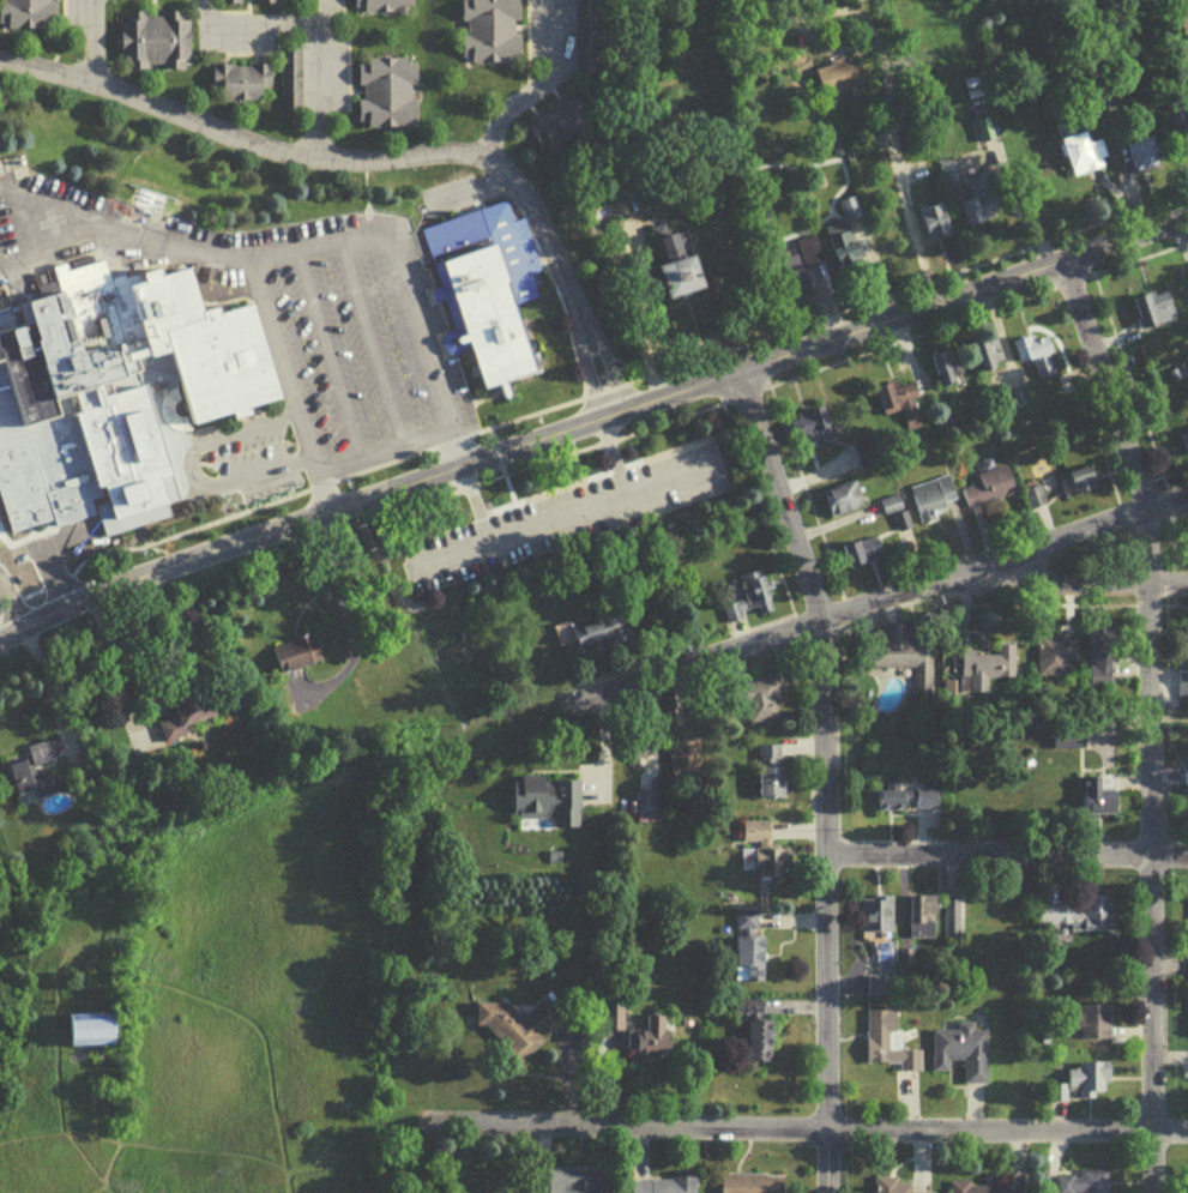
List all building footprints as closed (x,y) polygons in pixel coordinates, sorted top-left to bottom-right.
[(57,0),(0,0),(1,35),(57,35),(57,0)] [(356,20),(415,20),(415,0),(356,0),(356,20)] [(522,69),(522,0),(508,0),(464,0),(465,70),(522,69)] [(1186,36),(1187,34),(1187,16),(1177,28),(1186,36)] [(191,19),(123,18),(122,77),(190,78),(191,19)] [(866,90),(857,63),(816,75),(825,103),(866,90)] [(360,133),(418,133),(418,65),(360,65),(360,133)] [(273,107),(273,72),(214,72),(215,108),(273,107)] [(1073,182),(1107,174),(1101,146),(1089,149),(1086,138),(1064,142),(1073,182)] [(1136,179),(1160,172),(1151,141),(1127,148),(1136,179)] [(993,179),(968,186),(973,205),(962,208),(969,232),(1005,221),(993,179)] [(530,369),(502,379),(507,393),(505,398),(499,397),(493,382),(477,388),(463,349),(451,353),(442,350),(440,344),(438,335),(441,327),(448,325),(441,296),(432,299),(427,296),(427,291),(428,289),(436,287),(415,227),(503,195),(512,219),(520,216),(537,265),(526,269),(535,293),(507,301),(530,369)] [(847,228),(863,221),(855,202),(839,209),(847,228)] [(616,227),(610,209),(589,217),(595,234),(616,227)] [(921,216),(928,250),(951,245),(945,211),(921,216)] [(862,269),(853,234),(844,237),(842,228),(827,232),(838,275),(862,269)] [(704,296),(689,234),(654,243),(669,304),(704,296)] [(795,247),(797,257),(782,261),(785,275),(822,267),(816,241),(795,247)] [(11,538),(53,525),(55,532),(97,518),(105,543),(173,522),(168,510),(183,505),(167,453),(183,447),(179,434),(233,417),(234,423),(252,418),(249,410),(283,399),(253,307),(222,317),(219,308),(204,313),(191,271),(164,278),(162,269),(109,285),(103,266),(68,277),(66,269),(53,272),(59,291),(0,310),(0,503),(11,538)] [(1177,327),(1168,298),(1135,308),(1144,337),(1177,327)] [(983,377),(1004,370),(994,340),(973,347),(983,377)] [(1033,364),(1040,384),(1053,379),(1046,360),(1053,357),(1048,341),(1032,347),(1030,341),(1013,347),(1020,369),(1033,364)] [(931,360),(940,392),(964,385),(954,353),(931,360)] [(883,420),(902,416),(906,435),(922,432),(913,389),(899,392),(898,387),(877,392),(883,420)] [(833,440),(823,412),(789,423),(799,451),(833,440)] [(1178,434),(1187,460),(1187,430),(1178,434)] [(962,494),(968,513),(1016,501),(1008,471),(977,479),(980,489),(962,494)] [(1060,479),(1064,503),(1099,497),(1095,473),(1060,479)] [(935,519),(946,516),(944,510),(956,506),(949,481),(910,492),(921,530),(937,525),(935,519)] [(864,512),(855,486),(823,497),(833,523),(864,512)] [(882,507),(887,519),(902,514),(897,501),(882,507)] [(848,552),(856,574),(884,563),(875,541),(848,552)] [(723,611),(728,627),(757,619),(757,621),(774,616),(763,576),(739,582),(746,605),(723,611)] [(632,634),(624,613),(572,635),(581,656),(632,634)] [(309,627),(284,637),(285,640),(270,646),(281,671),(321,656),(309,627)] [(1180,628),(1179,705),(1187,705),(1187,628),(1180,628)] [(1037,641),(1037,678),(1075,678),(1075,642),(1037,641)] [(932,700),(932,642),(868,642),(868,674),(913,674),(913,700),(932,700)] [(1090,642),(1090,690),(1109,690),(1109,642),(1090,642)] [(961,659),(961,688),(1013,688),(1013,650),(997,650),(997,659),(961,659)] [(776,682),(740,687),(747,729),(782,724),(776,682)] [(163,745),(150,713),(201,692),(210,711),(183,723),(188,734),(163,745)] [(1054,753),(1086,753),(1086,729),(1054,729),(1054,753)] [(699,730),(669,730),(669,784),(699,784),(699,730)] [(26,753),(30,765),(10,770),(19,800),(57,788),(45,747),(26,753)] [(784,804),(784,751),(758,751),(758,804),(784,804)] [(1079,781),(1079,819),(1115,819),(1115,781),(1079,781)] [(579,832),(580,783),(515,782),(514,831),(579,832)] [(881,791),(881,816),(938,815),(938,790),(881,791)] [(755,890),(788,890),(788,854),(769,854),(769,827),(743,827),(742,849),(756,849),(755,890)] [(909,944),(935,944),(935,901),(909,901),(909,944)] [(1071,938),(1110,938),(1110,901),(1084,901),(1084,911),(1038,911),(1038,931),(1071,931),(1071,938)] [(861,938),(891,938),(891,903),(861,903),(861,938)] [(944,943),(960,943),(960,903),(944,903),(944,943)] [(736,987),(763,988),(763,941),(740,940),(740,933),(752,934),(752,928),(737,928),(736,987)] [(519,1070),(568,1024),(547,1002),(521,1027),(499,1003),(487,1014),(484,1010),(473,1021),(519,1070)] [(748,1023),(748,1069),(771,1069),(772,1024),(769,1024),(770,1008),(733,1008),(733,1023),(748,1023)] [(1109,1045),(1109,1011),(1077,1011),(1077,1045),(1109,1045)] [(866,1016),(867,1069),(898,1069),(898,1077),(915,1077),(915,1056),(898,1056),(898,1016),(866,1016)] [(108,1044),(65,1044),(65,1022),(108,1020),(108,1044)] [(627,1037),(627,1065),(668,1065),(668,1022),(646,1022),(646,1037),(627,1037)] [(986,1036),(973,1036),(973,1028),(957,1028),(957,1035),(932,1035),(932,1077),(951,1077),(951,1068),(965,1068),(965,1087),(986,1087),(986,1036)] [(1109,1101),(1109,1069),(1068,1069),(1068,1101),(1109,1101)] [(613,1175),(536,1175),(536,1192),(613,1192),(613,1175)] [(1108,1178),(1055,1178),(1055,1192),(1108,1192),(1108,1178)] [(721,1180),(721,1192),(784,1192),(784,1180),(721,1180)] [(632,1181),(631,1192),(696,1192),(696,1183),(632,1181)] [(910,1185),(874,1184),(874,1192),(910,1192),(910,1185)]
